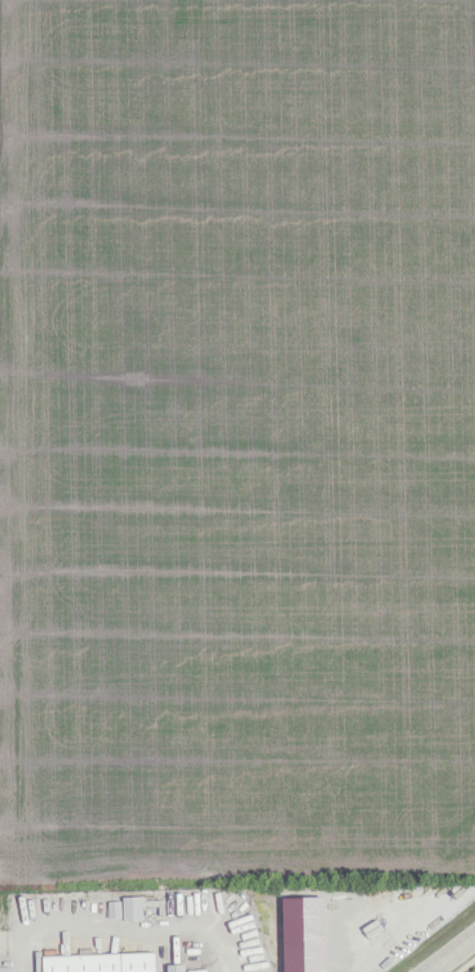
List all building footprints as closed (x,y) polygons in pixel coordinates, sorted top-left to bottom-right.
[(141,896),(122,896),(122,920),(141,919),(141,896)] [(120,900),(107,901),(107,917),(120,917),(120,900)] [(155,952),(42,955),(43,971),(155,971),(155,952)] [(183,963),(167,964),(167,971),(184,971),(183,963)]
